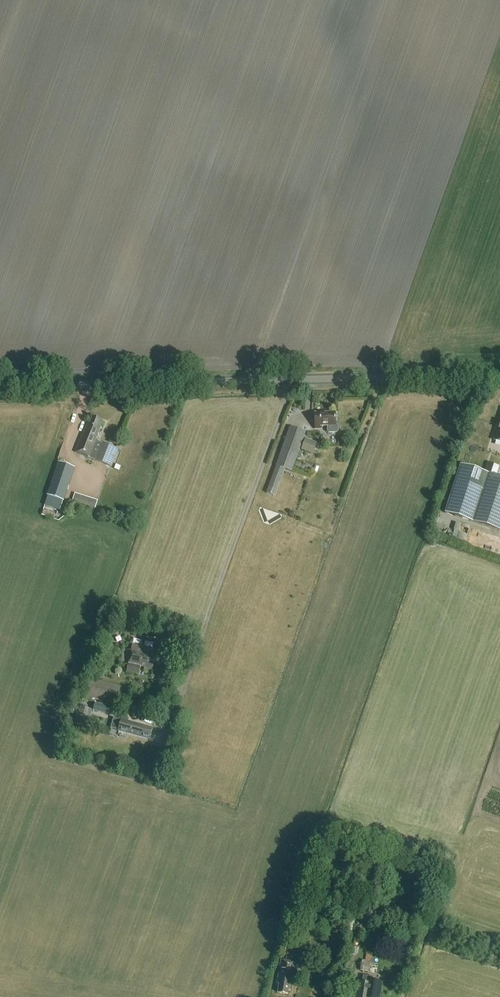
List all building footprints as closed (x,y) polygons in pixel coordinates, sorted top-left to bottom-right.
[(424,336),(424,321),(414,321),(414,336),(424,336)] [(338,426),(336,426),(336,413),(316,413),(315,430),(321,430),(321,427),(328,427),(328,432),(329,433),(337,433),(338,432),(338,426)] [(76,452),(110,466),(117,449),(99,441),(99,440),(98,440),(104,422),(93,418),(90,425),(88,424),(84,434),(83,434),(76,452)] [(292,473),(298,456),(300,457),(302,453),(299,452),(306,433),(290,427),(276,467),(292,473)] [(117,430),(113,441),(122,445),(126,433),(117,430)] [(302,449),(312,453),(316,442),(305,438),(302,449)] [(59,459),(48,491),(65,496),(75,464),(59,459)] [(460,465),(445,514),(473,523),(499,531),(499,478),(489,474),(460,465)] [(275,496),(284,470),(275,467),(266,493),(275,496)] [(95,510),(98,501),(75,493),(72,503),(95,510)] [(449,539),(462,544),(468,527),(456,522),(449,539)] [(152,671),(155,658),(151,657),(152,652),(133,647),(128,672),(139,674),(140,668),(152,671)] [(116,705),(120,688),(91,680),(86,698),(116,705)] [(107,714),(109,707),(95,703),(93,711),(107,714)] [(88,728),(93,710),(81,707),(75,724),(88,728)] [(119,732),(149,740),(152,730),(128,723),(129,718),(121,716),(120,719),(114,717),(111,728),(119,730),(119,732)] [(310,906),(306,921),(316,924),(318,916),(323,917),(325,910),(310,906)] [(384,973),(386,963),(379,962),(378,963),(365,961),(362,960),(360,971),(384,975),(384,973)] [(281,961),(277,984),(279,985),(278,993),(287,995),(288,991),(290,992),(295,963),(281,961)] [(351,981),(353,972),(343,970),(341,979),(351,981)] [(373,981),(374,978),(364,976),(363,983),(359,982),(356,996),(358,996),(379,996),(382,982),(373,981)]
